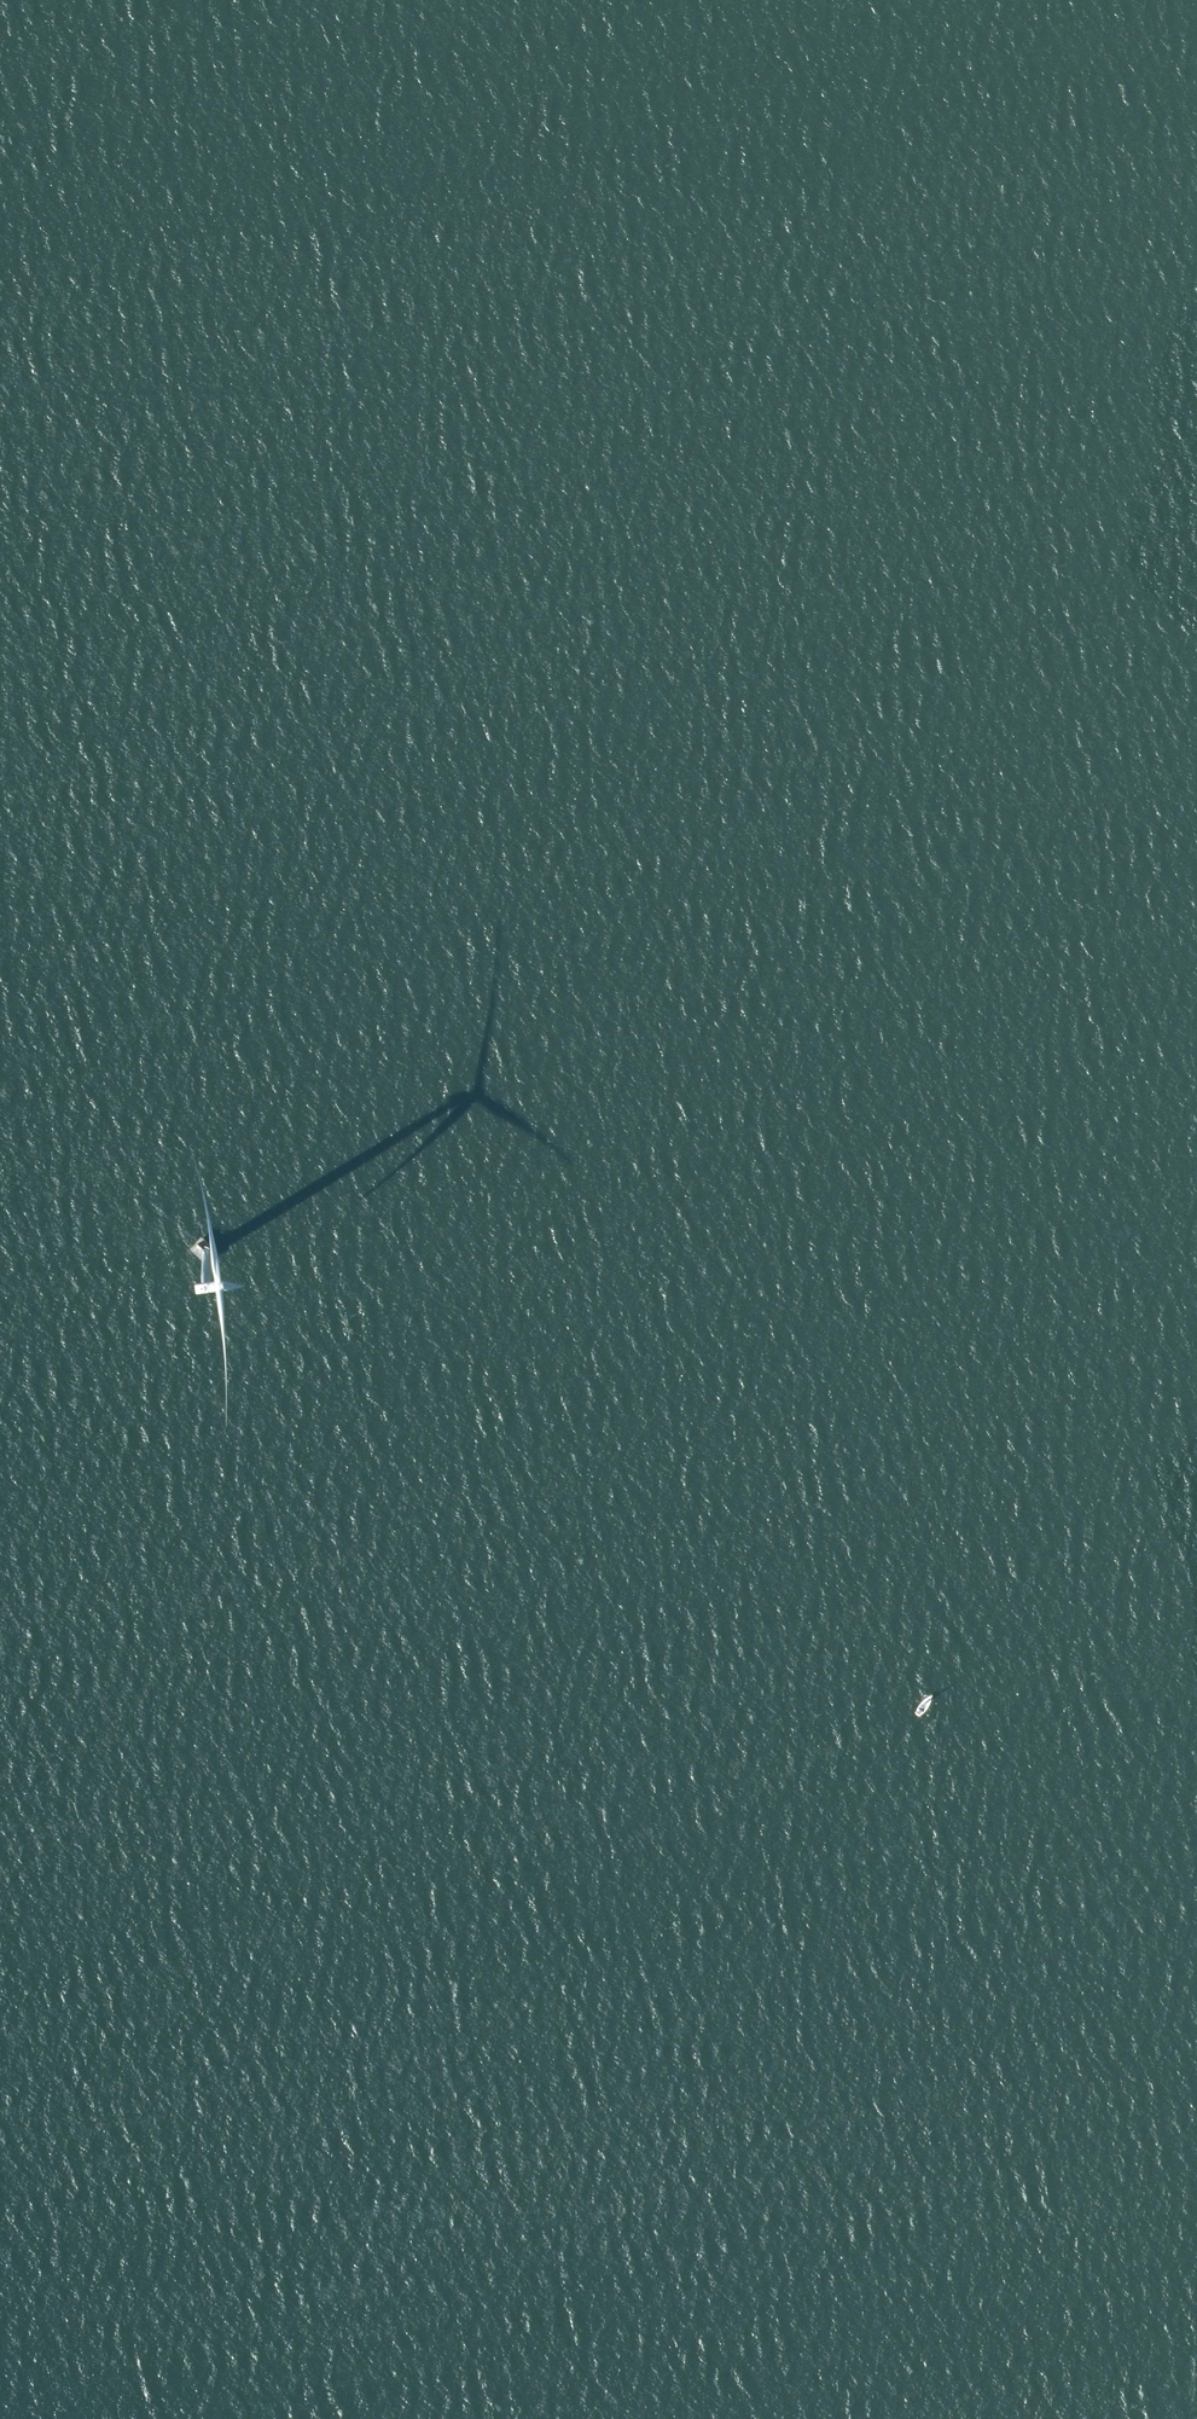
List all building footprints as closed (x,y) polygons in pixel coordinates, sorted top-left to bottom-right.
[(201,1251),(201,1253),(201,1255),(203,1257),(205,1258),(207,1258),(209,1258),(210,1257),(211,1255),(212,1253),(212,1251),(210,1249),(209,1248),(207,1248),(205,1248),(203,1249),(201,1251)]
